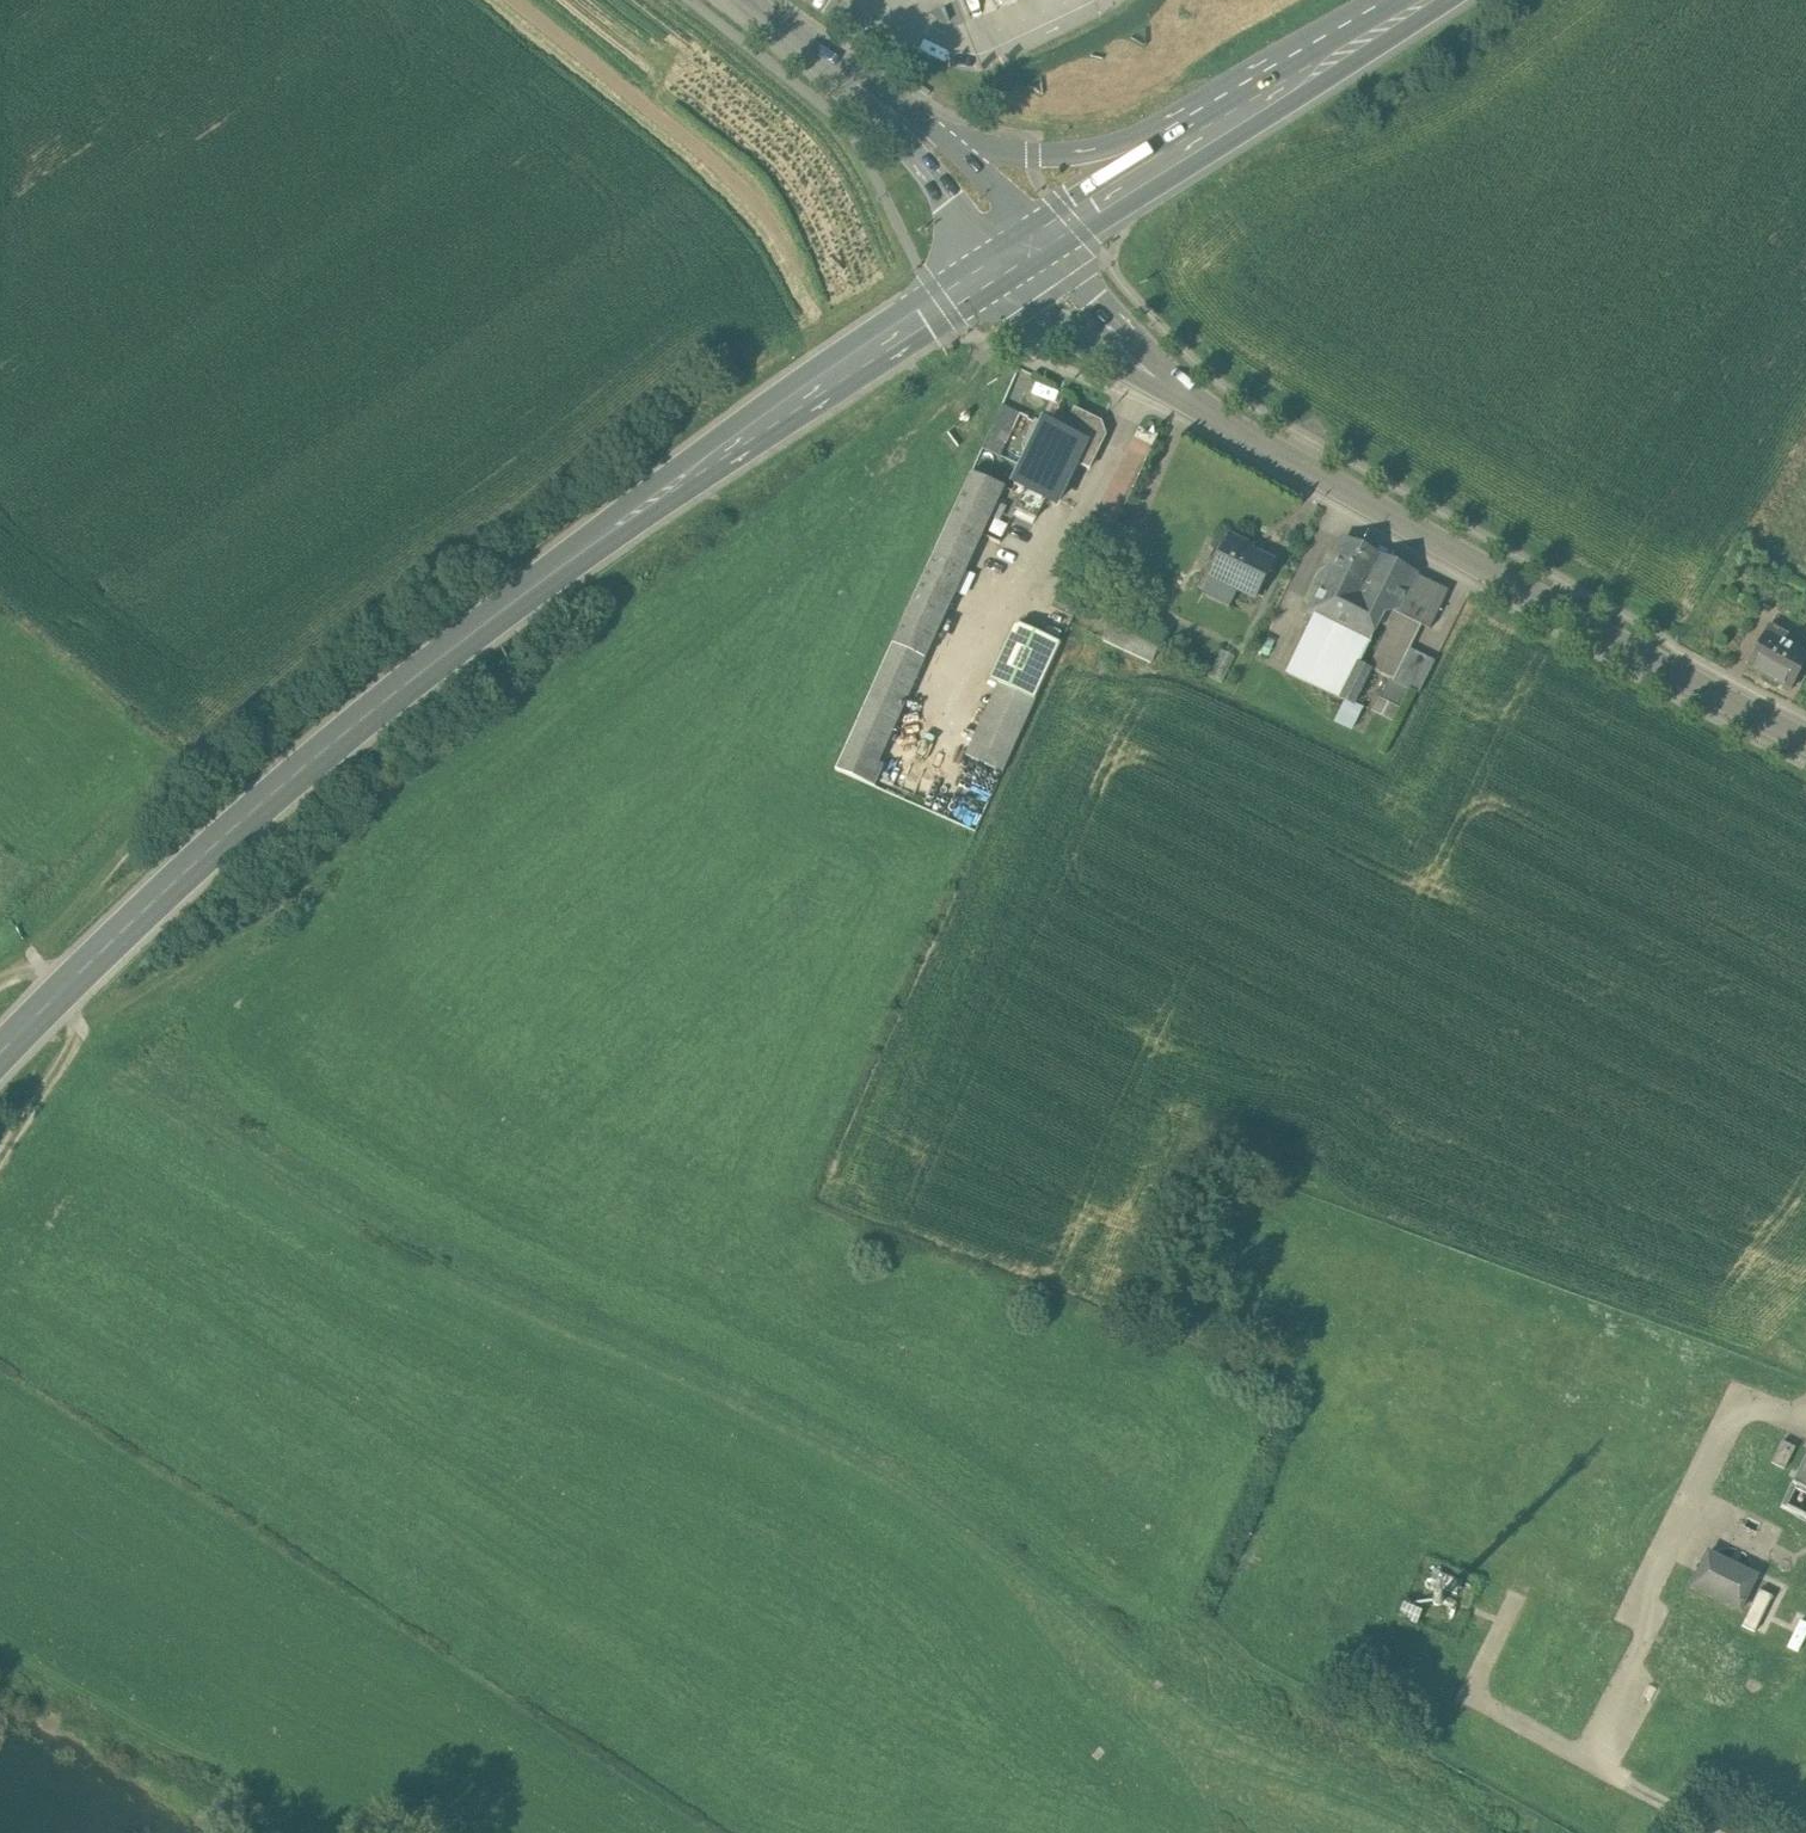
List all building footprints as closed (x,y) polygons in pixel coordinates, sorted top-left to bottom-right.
[(1019,413),(1002,405),(982,448),(1000,457),(1019,413)] [(1100,423),(1075,410),(1064,433),(1065,433),(1084,443),(1075,462),(1089,469),(1105,435),(1100,423)] [(1064,433),(1045,423),(1044,425),(1035,421),(1023,447),(1032,451),(1016,484),(1029,491),(1025,497),(1051,510),(1075,462),(1084,443),(1065,433),(1064,433)] [(971,473),(858,722),(890,736),(991,516),(998,519),(1003,508),(996,504),(1004,487),(971,473)] [(1246,543),(1230,536),(1210,575),(1211,575),(1202,593),(1230,607),(1238,589),(1256,598),(1273,563),(1265,559),(1244,548),(1246,543)] [(1449,590),(1345,539),(1327,576),(1322,574),(1318,581),(1323,584),(1310,610),(1336,623),(1335,623),(1371,640),(1387,608),(1430,629),(1449,590)] [(1749,574),(1736,566),(1729,578),(1742,586),(1749,574)] [(1165,632),(1134,618),(1117,610),(1103,640),(1151,663),(1165,632)] [(1371,640),(1335,623),(1336,623),(1310,610),(1310,611),(1315,613),(1286,672),(1341,698),(1359,664),(1360,665),(1371,641),(1371,640)] [(1785,641),(1788,635),(1770,625),(1747,667),(1790,691),(1805,662),(1805,652),(1794,646),(1785,641)] [(998,683),(1036,700),(1062,643),(1025,626),(1018,629),(994,681),(998,683)] [(1435,661),(1410,648),(1394,680),(1419,693),(1435,661)] [(1360,665),(1359,664),(1341,698),(1354,704),(1371,670),(1360,665)] [(1406,689),(1390,681),(1383,694),(1399,702),(1406,689)] [(1036,700),(998,683),(966,754),(1004,772),(1036,700)] [(1396,708),(1380,700),(1374,712),(1391,719),(1396,708)] [(890,736),(858,722),(837,771),(869,785),(890,736)] [(977,829),(986,808),(931,783),(921,804),(977,829)] [(1783,1441),(1772,1463),(1785,1469),(1795,1448),(1783,1441)] [(1779,1507),(1805,1521),(1805,1454),(1779,1507)] [(1757,1576),(1708,1553),(1692,1586),(1741,1610),(1741,1609),(1757,1576)]
